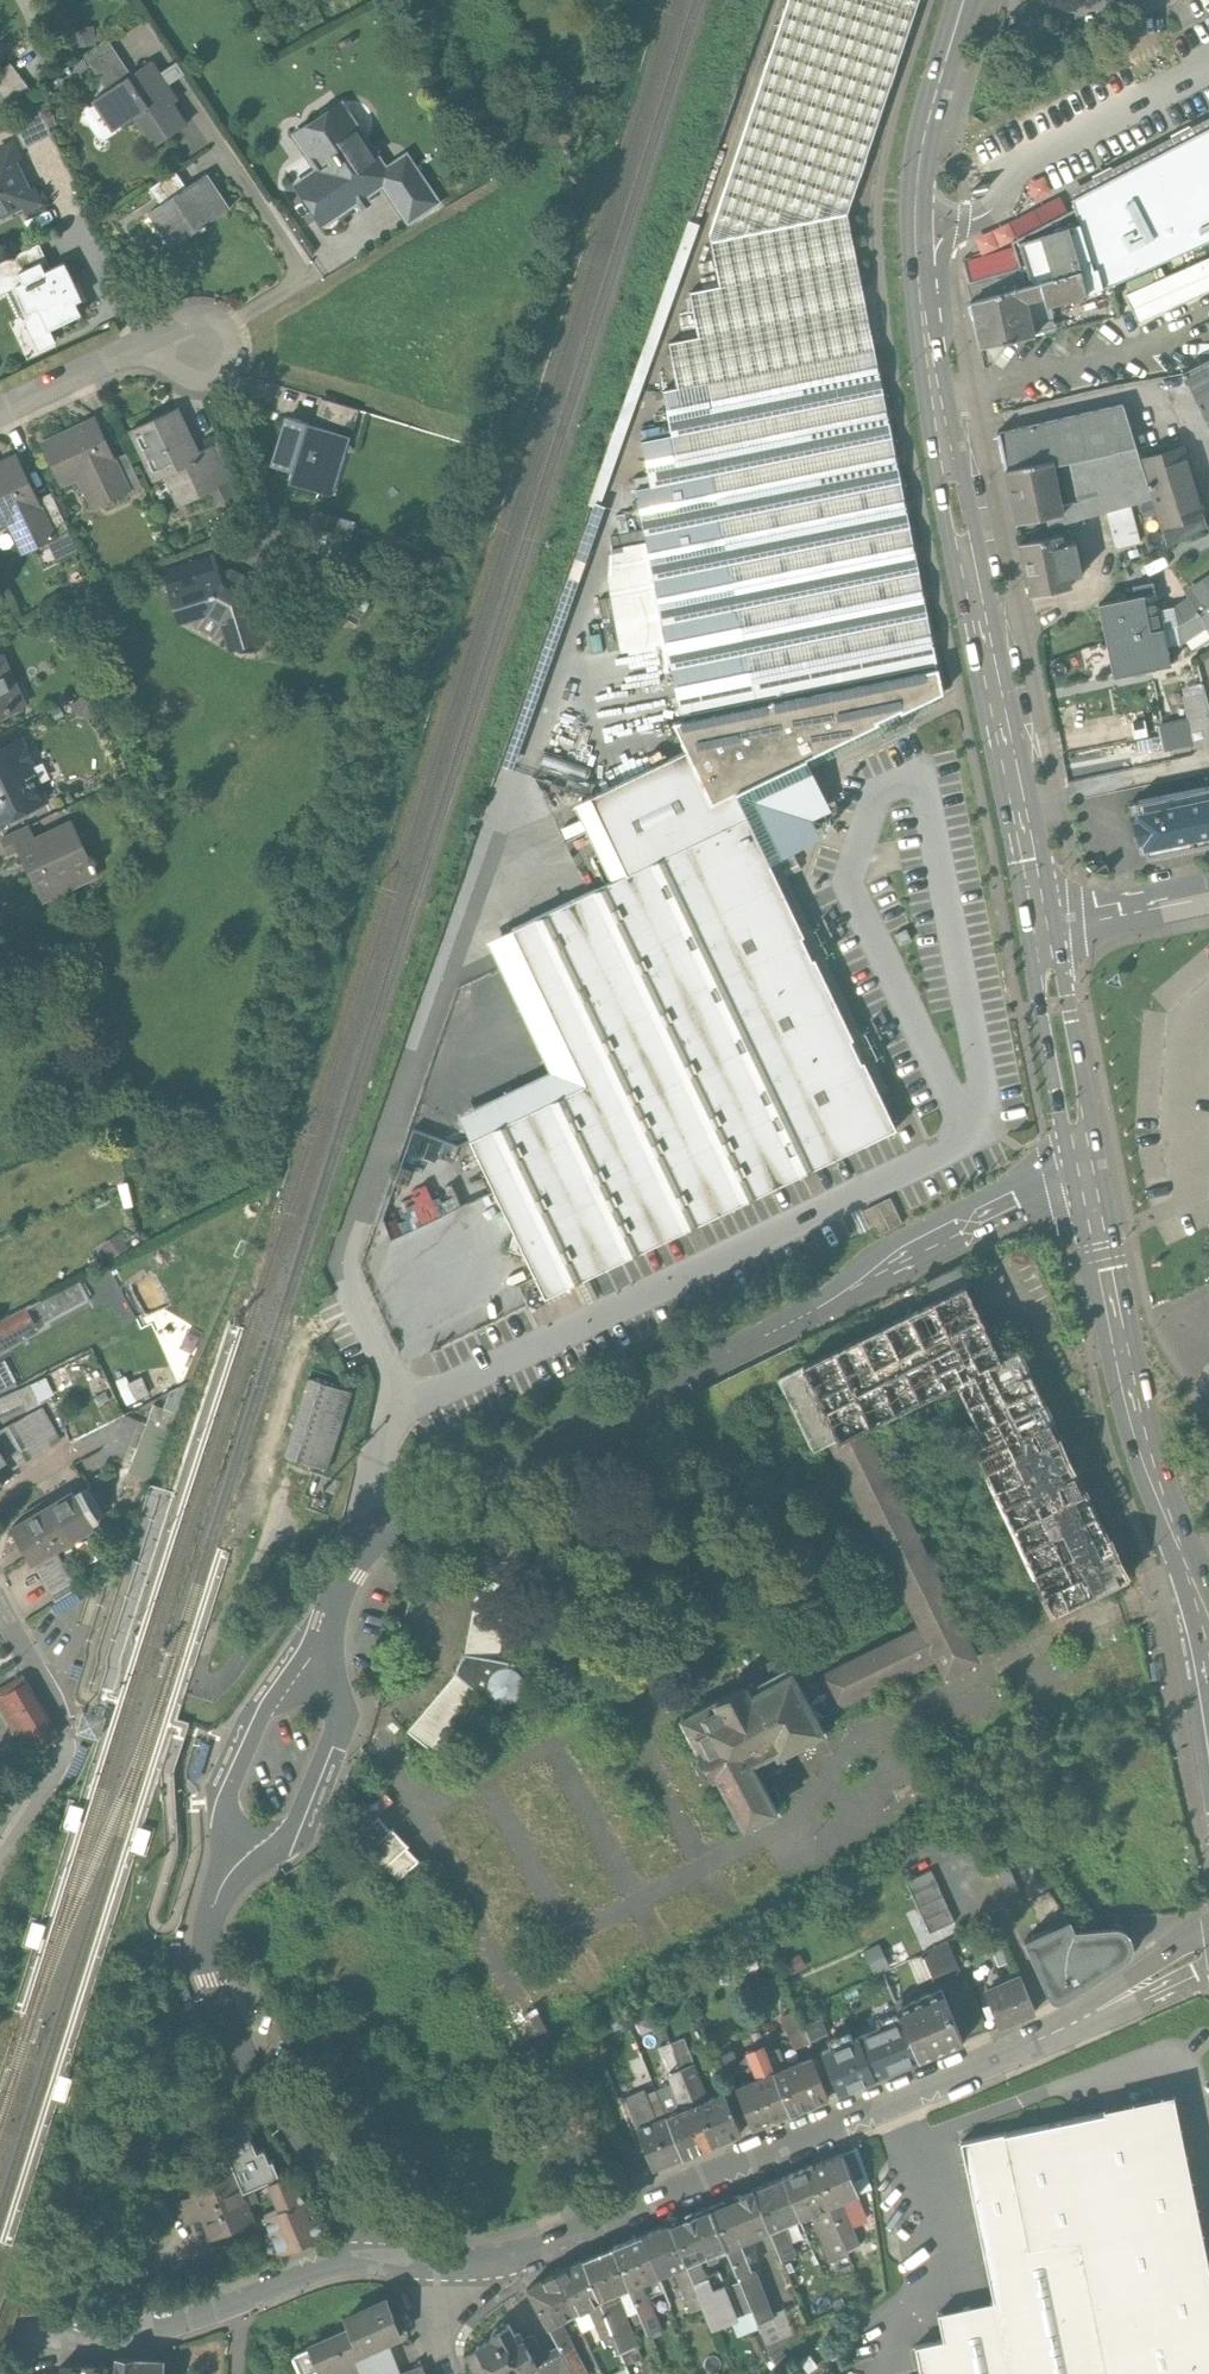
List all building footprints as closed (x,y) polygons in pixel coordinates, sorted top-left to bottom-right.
[(943,693),(938,668),(938,669),(937,663),(847,213),(918,0),(788,0),(709,232),(720,285),(691,291),(699,336),(669,342),(678,387),(664,390),(672,434),(643,440),(651,485),(636,488),(647,544),(605,551),(623,653),(667,646),(681,714),(682,714),(683,720),(674,722),(687,750),(712,803),(736,792),(754,784),(786,770),(808,760),(815,756),(931,699),(943,693)] [(132,76),(108,42),(84,58),(107,93),(132,76)] [(107,93),(102,96),(122,126),(136,117),(155,147),(186,126),(173,105),(177,102),(151,63),(132,76),(107,93)] [(0,73),(0,95),(8,106),(14,101),(32,90),(12,64),(0,73)] [(32,90),(14,101),(23,120),(15,124),(26,147),(53,134),(32,90)] [(344,111),(321,127),(317,120),(295,134),(307,152),(309,154),(312,156),(317,157),(321,156),(326,164),(322,168),(319,172),(318,177),(319,182),(302,194),(321,222),(341,208),(343,211),(349,206),(348,204),(353,201),(360,210),(372,202),(365,192),(365,190),(367,189),(369,190),(370,192),(383,184),(381,182),(388,177),(376,159),(375,158),(372,157),(370,157),(368,157),(358,143),(361,141),(362,138),(361,135),(359,134),(344,111)] [(1072,200),(1075,211),(1081,228),(1093,270),(1098,269),(1103,288),(1112,286),(1208,242),(1208,128),(1179,143),(1116,177),(1072,200)] [(0,155),(0,217),(26,204),(28,209),(42,202),(35,189),(31,191),(27,182),(21,179),(18,172),(19,167),(15,159),(20,157),(14,144),(0,151),(2,154),(0,155)] [(388,177),(381,182),(383,184),(408,223),(438,204),(411,162),(388,177)] [(208,177),(158,210),(180,243),(203,229),(204,230),(207,228),(206,226),(231,210),(208,177)] [(1093,270),(1075,211),(1011,237),(1016,256),(1020,270),(1024,284),(1032,282),(1039,308),(1103,288),(1098,269),(1093,270)] [(0,264),(0,292),(1,295),(14,290),(13,288),(53,269),(41,245),(0,264)] [(1124,295),(1136,323),(1208,291),(1208,261),(1208,258),(1124,295)] [(53,269),(13,288),(14,290),(29,322),(42,316),(50,331),(83,315),(78,303),(84,300),(67,263),(53,269)] [(974,326),(980,351),(1034,337),(1026,312),(1039,308),(1032,282),(1024,284),(968,301),(974,326)] [(1103,288),(1112,321),(1120,318),(1112,286),(1103,288)] [(1026,312),(1034,337),(1112,321),(1103,288),(1039,308),(1026,312)] [(1183,374),(1208,425),(1208,361),(1183,374)] [(358,415),(323,403),(314,431),(335,438),(349,443),(358,415)] [(999,431),(1006,469),(1053,460),(1063,514),(1077,509),(1079,524),(1154,503),(1140,462),(1122,404),(999,431)] [(195,459),(175,414),(133,433),(156,484),(176,475),(189,504),(227,487),(209,452),(195,459)] [(314,431),(288,422),(272,468),(290,474),(286,485),(315,495),(335,438),(314,431)] [(97,425),(85,431),(83,426),(43,445),(62,485),(91,471),(105,501),(126,491),(128,490),(114,460),(97,425)] [(1207,528),(1182,449),(1140,462),(1154,503),(1168,547),(1207,528)] [(127,454),(114,460),(128,490),(126,491),(129,497),(144,490),(127,454)] [(1053,460),(1006,469),(1017,523),(1063,514),(1053,460)] [(7,468),(5,463),(0,465),(0,527),(18,518),(33,549),(48,542),(55,538),(37,500),(19,462),(7,468)] [(74,542),(51,493),(37,500),(55,538),(48,542),(52,552),(74,542)] [(1015,547),(1027,603),(1074,593),(1072,581),(1085,579),(1078,546),(1064,549),(1061,537),(1015,547)] [(208,560),(168,572),(174,593),(197,586),(202,578),(213,575),(208,560)] [(229,575),(220,578),(214,575),(213,575),(202,578),(197,586),(174,593),(173,593),(181,621),(208,613),(223,623),(229,643),(241,640),(243,645),(259,641),(258,640),(251,616),(255,608),(252,597),(252,596),(246,593),(243,583),(229,575)] [(1192,586),(1196,592),(1174,609),(1158,612),(1152,582),(1132,586),(1134,597),(1099,605),(1105,639),(1176,625),(1208,604),(1208,575),(1192,586)] [(267,593),(252,597),(255,608),(251,616),(258,640),(279,634),(267,593)] [(1105,639),(1112,678),(1168,666),(1164,646),(1182,642),(1206,627),(1208,631),(1208,604),(1176,625),(1105,639)] [(1085,672),(1102,672),(1101,645),(1084,645),(1085,672)] [(19,708),(19,707),(12,710),(12,708),(10,708),(3,693),(10,689),(0,667),(0,717),(19,708)] [(1183,697),(1192,746),(1208,743),(1208,709),(1205,693),(1183,697)] [(935,708),(931,699),(815,756),(808,760),(812,768),(935,708)] [(14,816),(11,810),(24,804),(27,810),(47,801),(36,778),(34,778),(29,767),(35,764),(23,739),(0,750),(0,823),(14,816)] [(736,792),(712,803),(687,750),(574,804),(611,881),(512,929),(586,1083),(662,1241),(897,1129),(881,1094),(813,952),(806,939),(779,882),(770,863),(759,840),(743,805),(736,792)] [(759,840),(770,863),(778,859),(793,852),(817,841),(816,822),(830,811),(812,768),(808,760),(786,770),(754,784),(736,792),(743,805),(759,840)] [(1204,788),(1135,803),(1137,817),(1129,819),(1132,831),(1135,842),(1143,840),(1146,857),(1208,844),(1208,787),(1205,787),(1204,788)] [(36,840),(19,848),(20,849),(38,891),(91,866),(72,823),(36,840)] [(29,826),(3,838),(10,854),(20,849),(19,848),(36,840),(29,826)] [(1147,857),(1150,869),(1208,857),(1208,844),(1147,857)] [(770,863),(779,882),(806,939),(813,952),(881,1094),(889,1091),(807,921),(778,859),(770,863)] [(459,1113),(470,1139),(586,1083),(512,929),(487,940),(550,1071),(459,1113)] [(662,1241),(586,1083),(470,1139),(545,1296),(559,1289),(662,1241)] [(865,1211),(877,1236),(903,1223),(899,1216),(890,1198),(865,1211)] [(116,1291),(107,1269),(95,1273),(103,1296),(116,1291)] [(963,1270),(679,1409),(714,1482),(747,1466),(722,1414),(780,1386),(814,1456),(828,1449),(921,1633),(821,1684),(831,1704),(810,1714),(782,1661),(739,1685),(743,1694),(684,1728),(700,1759),(697,1771),(701,1779),(713,1782),(714,1785),(718,1783),(738,1817),(736,1818),(731,1827),(734,1835),(744,1834),(776,1819),(763,1791),(759,1783),(785,1770),(783,1765),(797,1758),(795,1752),(823,1738),(817,1726),(938,1667),(944,1681),(978,1665),(865,1434),(942,1396),(964,1443),(968,1441),(1052,1620),(1123,1585),(1122,1582),(1125,1581),(1108,1546),(1107,1547),(1082,1495),(1080,1496),(1048,1431),(1052,1429),(1024,1370),(1018,1356),(1000,1365),(966,1291),(972,1288),(963,1270)] [(0,1324),(0,1336),(4,1344),(85,1301),(76,1283),(0,1324)] [(0,1363),(0,1390),(16,1382),(5,1360),(0,1363)] [(0,1398),(0,1412),(23,1402),(27,1410),(42,1403),(40,1399),(50,1394),(44,1379),(0,1398)] [(309,1381),(284,1458),(321,1469),(345,1393),(309,1381)] [(0,1448),(0,1451),(13,1470),(61,1441),(42,1408),(25,1416),(32,1428),(0,1448)] [(148,1422),(131,1466),(152,1474),(170,1432),(148,1422)] [(13,1470),(0,1451),(0,1479),(13,1470)] [(70,1497),(47,1509),(45,1505),(22,1516),(24,1521),(10,1528),(28,1564),(89,1533),(70,1497)] [(481,1578),(467,1652),(464,1652),(464,1655),(457,1668),(455,1672),(457,1673),(409,1730),(434,1751),(482,1694),(489,1700),(494,1695),(499,1698),(505,1700),(511,1699),(517,1696),(521,1691),(522,1684),(522,1678),(518,1672),(513,1668),(507,1667),(509,1660),(499,1658),(519,1539),(482,1533),(475,1577),(481,1578)] [(63,1556),(32,1572),(46,1599),(68,1588),(65,1582),(74,1577),(63,1556)] [(0,1682),(0,1702),(19,1735),(14,1737),(19,1745),(16,1747),(23,1760),(59,1736),(21,1671),(0,1682)] [(408,1845),(392,1827),(390,1829),(378,1816),(357,1835),(369,1848),(367,1850),(383,1868),(385,1866),(397,1879),(418,1860),(406,1847),(408,1845)] [(1049,1894),(1044,1895),(1028,1859),(1012,1862),(1044,1931),(1068,1921),(1049,1894)] [(1020,1893),(1008,1867),(996,1873),(1008,1898),(1020,1893)] [(932,1870),(907,1881),(929,1933),(954,1922),(932,1870)] [(1044,1931),(1025,1940),(1050,1997),(1052,1999),(1054,2000),(1057,2000),(1060,1999),(1081,1986),(1082,1987),(1128,1958),(1130,1951),(1130,1943),(1128,1936),(1122,1930),(1115,1927),(1073,1930),(1068,1921),(1044,1931)] [(947,1942),(921,1954),(930,1976),(956,1966),(947,1942)] [(1018,1976),(985,1990),(1000,2026),(1034,2012),(1018,1976)] [(941,1990),(905,2004),(903,1999),(895,2002),(902,2020),(918,2060),(962,2042),(941,1990)] [(817,2020),(811,2007),(797,2013),(809,2041),(826,2033),(820,2019),(817,2020)] [(796,2011),(784,2016),(797,2046),(809,2041),(797,2013),(796,2011)] [(512,2026),(525,2052),(551,2038),(538,2013),(512,2026)] [(902,2020),(858,2038),(874,2079),(918,2060),(902,2020)] [(858,2038),(832,2048),(829,2040),(819,2044),(839,2093),(874,2079),(858,2038)] [(671,2044),(681,2069),(694,2063),(690,2053),(684,2039),(671,2044)] [(766,2052),(763,2044),(750,2050),(761,2077),(736,2088),(752,2129),(791,2113),(766,2052)] [(681,2069),(671,2045),(658,2050),(673,2086),(683,2111),(696,2106),(681,2069)] [(811,2056),(784,2067),(776,2048),(766,2052),(791,2113),(828,2098),(811,2056)] [(740,2071),(732,2051),(717,2058),(725,2077),(740,2071)] [(694,2063),(681,2069),(696,2106),(712,2146),(741,2134),(725,2094),(710,2100),(708,2094),(694,2063)] [(696,2106),(683,2111),(673,2086),(657,2092),(660,2099),(684,2158),(712,2146),(696,2106)] [(660,2099),(650,2103),(645,2091),(624,2099),(653,2170),(684,2158),(660,2099)] [(961,2142),(994,2301),(938,2313),(943,2339),(916,2345),(921,2373),(1190,2373),(1208,2370),(1208,2314),(1197,2257),(1204,2256),(1201,2245),(1199,2235),(1193,2236),(1164,2099),(961,2142)] [(248,2129),(221,2140),(235,2172),(243,2192),(268,2181),(269,2182),(280,2177),(272,2159),(269,2161),(264,2149),(257,2152),(248,2129)] [(856,2149),(843,2154),(858,2192),(871,2187),(856,2149)] [(843,2154),(813,2166),(847,2250),(858,2245),(841,2200),(858,2192),(843,2154)] [(813,2166),(784,2178),(800,2217),(816,2210),(819,2215),(815,2222),(830,2260),(848,2253),(847,2250),(813,2166)] [(235,2172),(191,2190),(193,2194),(202,2216),(210,2237),(254,2220),(243,2192),(235,2172)] [(281,2210),(264,2217),(280,2254),(326,2235),(316,2211),(296,2187),(291,2188),(286,2175),(280,2177),(269,2182),(281,2210)] [(784,2178),(755,2190),(770,2229),(782,2259),(795,2254),(782,2224),(800,2217),(784,2178)] [(171,2196),(161,2187),(152,2197),(161,2206),(171,2196)] [(752,2268),(741,2241),(770,2229),(755,2190),(710,2208),(726,2247),(742,2286),(758,2323),(774,2317),(773,2314),(755,2270),(752,2268)] [(193,2194),(177,2200),(186,2222),(202,2216),(193,2194)] [(710,2208),(671,2224),(695,2281),(708,2275),(701,2257),(726,2247),(710,2208)] [(671,2224),(642,2236),(659,2276),(661,2280),(668,2277),(665,2272),(675,2268),(687,2298),(700,2293),(695,2281),(671,2224)] [(642,2236),(613,2248),(629,2288),(642,2282),(659,2276),(642,2236)] [(629,2288),(613,2248),(584,2260),(614,2331),(622,2351),(637,2345),(625,2316),(631,2314),(635,2324),(643,2321),(642,2318),(629,2288)] [(584,2260),(557,2272),(575,2310),(590,2303),(603,2335),(614,2331),(584,2260)] [(729,2291),(720,2270),(708,2275),(695,2281),(700,2293),(713,2324),(732,2316),(738,2330),(744,2327),(745,2329),(758,2323),(742,2286),(729,2291)] [(575,2310),(557,2272),(530,2289),(550,2327),(564,2320),(576,2313),(575,2310)] [(657,2319),(642,2282),(629,2288),(642,2318),(649,2316),(651,2321),(657,2319)] [(345,2317),(350,2329),(292,2354),(301,2373),(306,2373),(319,2368),(327,2365),(350,2355),(401,2333),(387,2299),(345,2317)] [(800,2303),(773,2314),(774,2317),(758,2323),(771,2355),(810,2327),(800,2303)] [(564,2320),(550,2327),(561,2348),(575,2373),(589,2373),(591,2373),(564,2320)] [(503,2321),(496,2326),(496,2330),(492,2332),(494,2336),(478,2345),(479,2348),(469,2354),(479,2373),(490,2367),(494,2373),(560,2373),(549,2355),(538,2361),(525,2337),(524,2338),(520,2331),(516,2332),(511,2322),(508,2323),(503,2321)] [(653,2345),(643,2321),(635,2324),(645,2348),(653,2345)] [(622,2351),(628,2367),(631,2373),(643,2373),(648,2372),(637,2345),(622,2351)] [(561,2348),(549,2355),(560,2373),(575,2373),(561,2348)] [(327,2365),(330,2373),(357,2373),(350,2355),(327,2365)] [(114,2360),(113,2373),(162,2373),(162,2362),(114,2360)] [(46,2365),(46,2373),(61,2373),(61,2365),(46,2365)] [(61,2365),(61,2373),(107,2373),(108,2367),(61,2365)] [(399,2373),(428,2373),(423,2365),(399,2373)]
